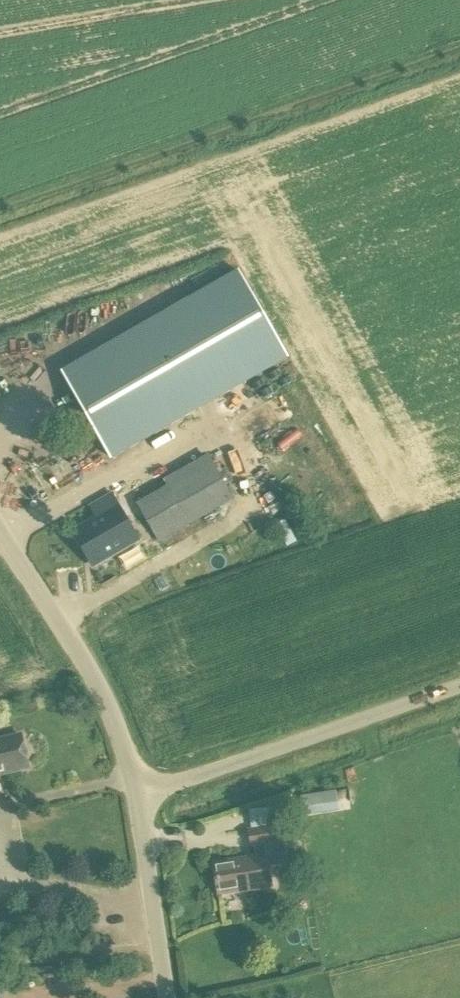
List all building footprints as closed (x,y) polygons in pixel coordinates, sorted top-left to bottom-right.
[(287,358),(238,271),(63,371),(112,458),(287,358)] [(258,394),(244,400),(249,411),(263,405),(258,394)] [(158,542),(233,499),(207,454),(163,479),(167,485),(136,503),(158,542)] [(92,565),(137,540),(111,495),(90,507),(96,518),(73,531),(92,565)] [(286,547),(296,541),(285,519),(275,524),(286,547)] [(28,766),(21,734),(0,739),(0,773),(28,766)] [(303,816),(339,810),(336,789),(300,795),(303,816)] [(278,822),(276,803),(253,806),(255,825),(278,822)] [(272,885),(265,844),(283,841),(280,824),(250,829),(253,846),(255,846),(257,857),(216,864),(220,893),(272,885)]
